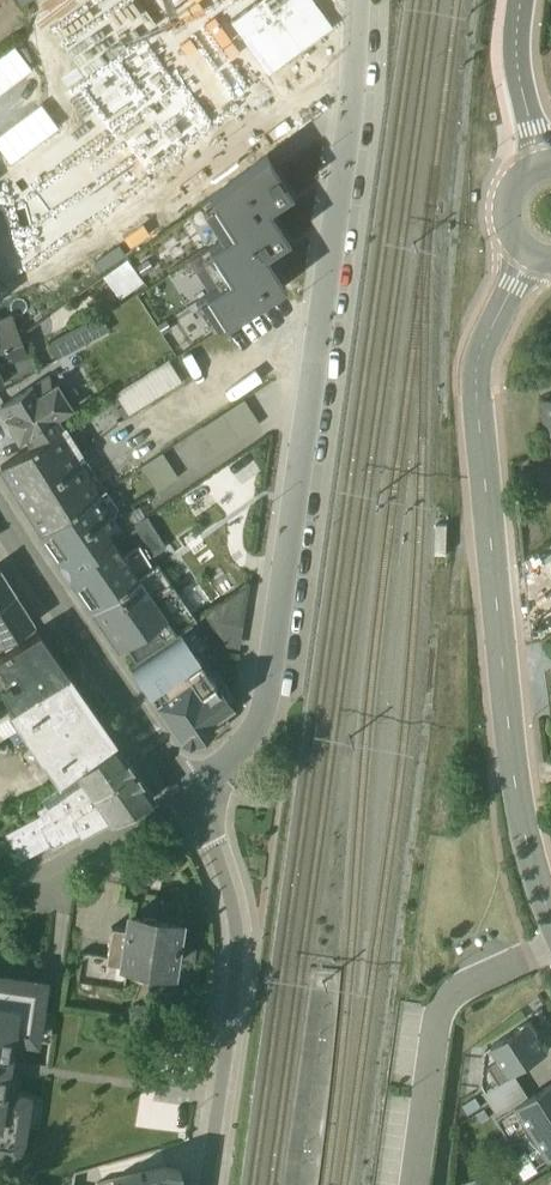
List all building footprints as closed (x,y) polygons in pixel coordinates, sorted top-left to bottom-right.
[(65,5),(62,0),(29,0),(20,6),(31,25),(65,5)] [(72,37),(77,71),(159,60),(151,0),(114,0),(116,16),(77,21),(79,36),(72,37)] [(203,297),(223,325),(283,283),(263,255),(287,239),(268,210),(290,193),(265,157),(205,200),(229,233),(205,250),(226,280),(203,297)] [(125,259),(101,276),(118,299),(142,282),(125,259)] [(20,342),(11,315),(0,319),(0,350),(20,342)] [(100,316),(45,343),(48,348),(51,350),(56,358),(108,330),(100,316)] [(20,342),(0,350),(0,382),(6,379),(7,381),(21,376),(20,374),(35,368),(30,355),(32,355),(26,340),(20,342)] [(167,361),(113,395),(127,416),(181,382),(167,361)] [(48,376),(3,404),(3,405),(4,405),(9,413),(3,416),(4,418),(3,418),(6,423),(5,424),(4,428),(9,436),(13,437),(14,436),(17,441),(23,437),(24,439),(23,444),(28,446),(29,447),(62,427),(56,419),(66,412),(72,409),(74,406),(75,404),(76,400),(76,397),(76,394),(76,392),(75,391),(73,388),(72,387),(71,386),(70,385),(65,383),(63,383),(61,382),(58,382),(56,383),(55,383),(53,384),(48,376)] [(543,400),(549,459),(539,460),(543,496),(550,495),(550,399),(543,400)] [(241,400),(200,428),(215,452),(257,426),(241,400)] [(29,447),(0,466),(0,468),(41,533),(105,491),(80,452),(88,447),(74,424),(65,429),(64,426),(62,427),(29,447)] [(161,453),(140,468),(155,491),(177,477),(161,453)] [(137,545),(121,556),(104,532),(116,523),(111,517),(113,516),(116,508),(105,491),(41,533),(52,549),(49,552),(89,611),(155,564),(150,556),(163,547),(145,516),(127,528),(137,545)] [(446,525),(435,525),(435,554),(446,555),(446,525)] [(155,564),(89,611),(91,613),(92,612),(91,611),(96,608),(107,625),(102,628),(117,651),(124,646),(133,659),(188,623),(194,619),(155,564)] [(15,593),(0,570),(0,603),(15,593)] [(248,584),(201,614),(223,645),(226,621),(242,623),(248,584)] [(0,603),(0,644),(30,624),(33,622),(15,593),(0,603)] [(188,623),(133,659),(126,664),(131,670),(136,667),(157,698),(152,702),(178,738),(191,740),(207,729),(212,735),(223,727),(225,724),(226,722),(226,720),(227,719),(227,717),(227,715),(227,713),(224,709),(229,705),(229,704),(229,703),(230,695),(230,694),(231,694),(224,684),(218,688),(194,655),(205,646),(188,623)] [(30,624),(0,644),(0,646),(2,648),(5,653),(36,634),(30,624)] [(5,653),(0,656),(0,693),(11,710),(65,675),(36,634),(5,653)] [(65,675),(11,710),(0,717),(0,739),(16,729),(56,786),(113,744),(112,743),(112,744),(65,677),(66,676),(65,675)] [(114,744),(113,744),(56,786),(39,799),(44,806),(36,810),(39,816),(44,826),(52,822),(130,768),(131,768),(130,766),(129,767),(126,762),(125,760),(122,757),(114,746),(115,745),(114,744)] [(142,784),(130,768),(52,822),(44,826),(39,829),(48,846),(50,849),(78,834),(80,837),(150,799),(150,800),(151,799),(152,798),(151,797),(146,790),(145,788),(144,788),(142,784)] [(48,846),(39,829),(44,826),(39,816),(4,832),(19,862),(48,846)] [(163,976),(165,973),(166,971),(166,968),(169,968),(176,924),(154,922),(154,920),(141,918),(141,919),(129,917),(127,931),(110,928),(106,957),(81,953),(77,981),(122,988),(125,968),(126,972),(127,974),(128,976),(129,978),(131,980),(133,982),(137,984),(140,985),(143,986),(146,986),(150,985),(152,985),(156,983),(159,981),(161,979),(163,976)] [(20,1160),(25,1127),(37,1128),(42,1099),(30,1097),(30,1093),(16,1091),(18,1076),(9,1074),(12,1056),(20,1057),(22,1043),(33,1045),(33,1042),(49,1044),(53,1014),(38,1012),(42,983),(0,977),(0,1157),(20,1160)] [(485,1089),(548,1050),(529,1021),(486,1049),(482,1084),(485,1089)] [(496,1118),(518,1154),(525,1150),(535,1166),(550,1156),(550,1082),(496,1118)] [(178,1170),(162,1168),(112,1182),(111,1184),(176,1184),(178,1170)]
